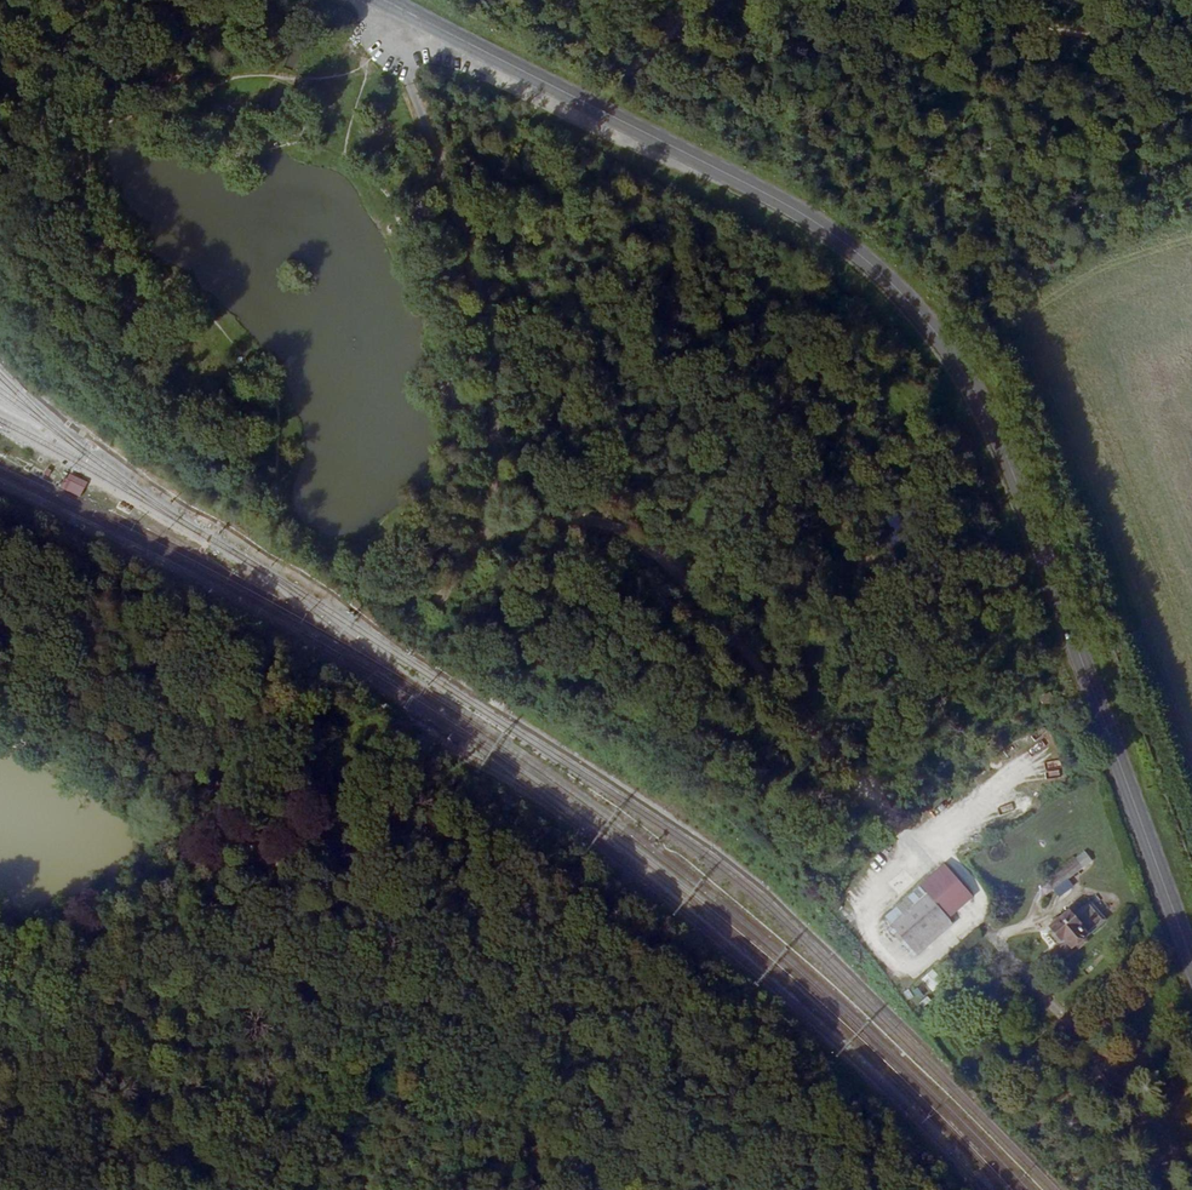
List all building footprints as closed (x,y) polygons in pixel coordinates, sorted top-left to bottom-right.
[(69,472),(61,488),(81,497),(88,482),(69,472)] [(1075,731),(1071,718),(1058,722),(1063,735),(1075,731)] [(1061,761),(1048,760),(1047,776),(1060,777),(1061,761)] [(998,813),(1012,808),(1009,801),(996,807),(998,813)] [(1088,866),(1082,855),(1045,876),(1051,886),(1088,866)] [(946,869),(925,887),(950,916),(971,899),(946,869)] [(885,917),(890,924),(929,893),(923,886),(885,917)] [(911,949),(949,918),(929,893),(890,924),(911,949)] [(1074,916),(1070,911),(1046,931),(1056,944),(1059,940),(1067,951),(1069,947),(1072,951),(1081,943),(1078,940),(1097,924),(1083,908),(1074,916)] [(931,992),(944,984),(935,969),(922,977),(931,992)]
